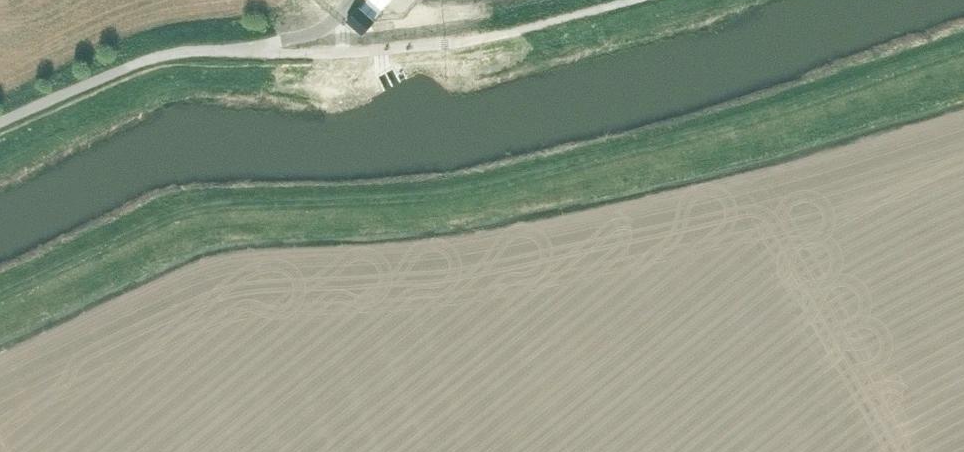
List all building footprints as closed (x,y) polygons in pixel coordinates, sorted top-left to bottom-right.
[(375,20),(359,6),(345,21),(362,35),(375,20)]
